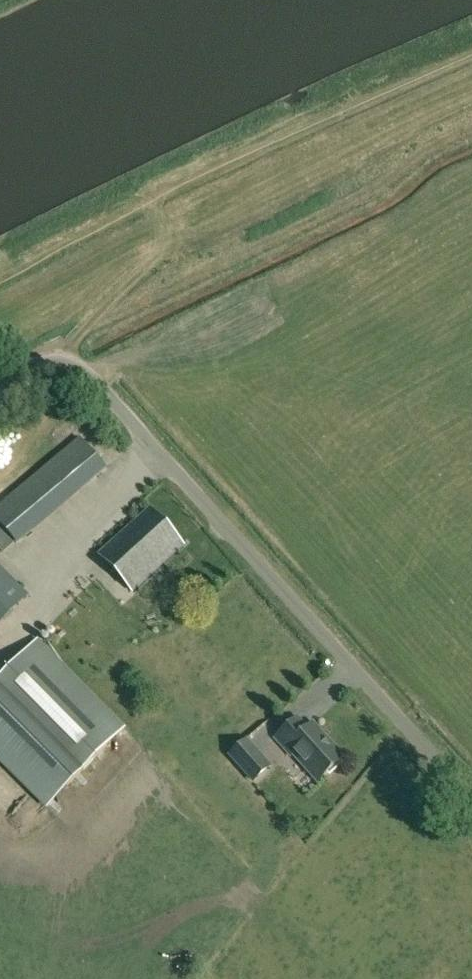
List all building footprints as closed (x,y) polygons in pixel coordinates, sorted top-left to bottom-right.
[(78,438),(8,496),(36,528),(106,469),(78,438)] [(7,531),(17,544),(36,528),(8,496),(0,503),(0,524),(7,531)] [(115,542),(101,555),(134,591),(140,585),(153,573),(184,545),(151,509),(115,542)] [(28,597),(0,569),(0,624),(28,597)] [(81,772),(126,727),(39,640),(0,679),(0,691),(81,772)] [(0,691),(0,760),(48,807),(81,772),(0,691)] [(345,759),(313,724),(307,730),(298,719),(276,738),(292,756),(294,754),(319,782),(345,759)] [(229,755),(254,783),(273,766),(248,738),(229,755)]
